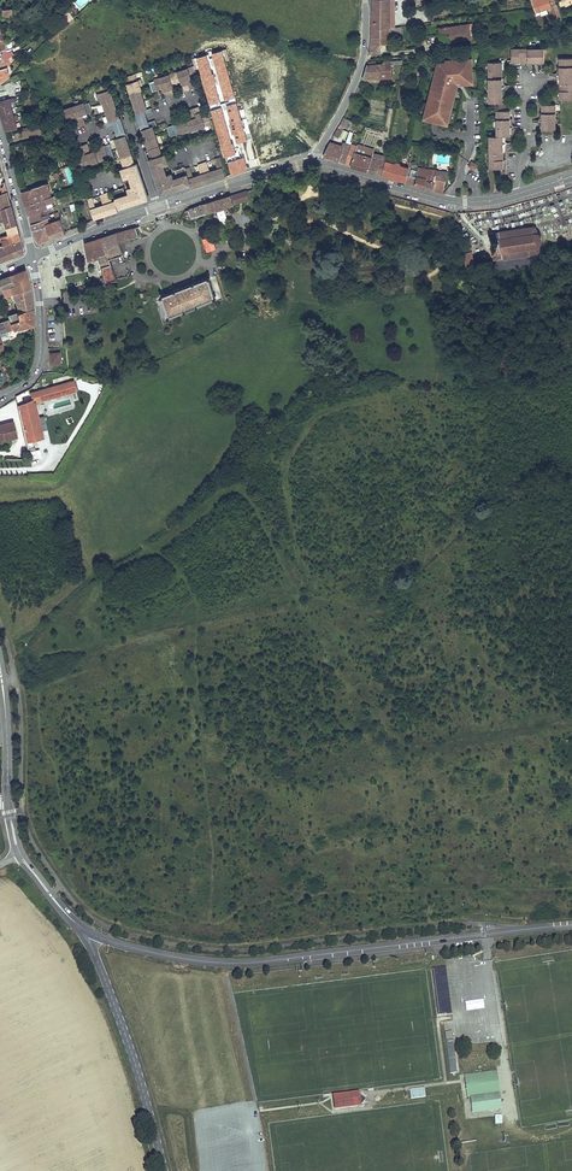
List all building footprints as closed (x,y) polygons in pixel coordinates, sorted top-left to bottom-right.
[(372,29),(371,38),(380,37),(380,30),(388,28),(388,15),(387,0),(372,0),(372,29)] [(535,6),(533,7),(536,15),(539,13),(538,11),(551,7),(555,22),(561,20),(556,5),(555,5),(553,0),(550,1),(549,0),(533,0),(535,6)] [(64,14),(69,21),(73,17),(69,11),(64,14)] [(442,28),(444,41),(470,37),(468,29),(471,29),(470,23),(442,28)] [(4,39),(7,38),(19,31),(18,29),(6,35),(6,36),(4,37),(2,27),(0,27),(0,39),(4,39)] [(380,37),(371,38),(370,53),(381,53),(380,44),(390,44),(389,34),(388,28),(380,30),(380,37)] [(5,59),(8,58),(19,51),(18,48),(7,53),(0,54),(0,60),(5,59)] [(516,49),(511,49),(512,62),(545,62),(545,49),(540,49),(540,51),(532,51),(532,49),(523,49),(523,51),(516,51),(516,49)] [(26,50),(22,53),(27,59),(31,56),(26,50)] [(560,58),(560,99),(571,99),(571,94),(571,87),(571,79),(571,71),(571,62),(571,58),(560,58)] [(449,60),(449,62),(446,62),(439,62),(437,68),(439,68),(438,71),(436,71),(435,78),(434,78),(436,79),(435,82),(434,81),(432,89),(433,89),(433,92),(431,91),(431,92),(429,99),(431,100),(430,102),(428,102),(425,114),(428,115),(427,119),(444,123),(445,119),(448,120),(451,108),(450,107),(450,104),(452,105),(452,104),(454,98),(454,97),(452,97),(453,94),(454,95),(454,94),(456,87),(453,86),(454,80),(460,80),(461,83),(469,82),(469,79),(473,79),(472,62),(468,62),(468,59),(460,60),(460,61),(457,61),(457,60),(449,60)] [(368,65),(367,65),(364,75),(375,75),(375,78),(392,77),(391,64),(402,64),(403,61),(383,62),(383,64),(376,64),(368,65)] [(502,62),(489,62),(489,67),(490,67),(490,75),(489,75),(489,83),(490,83),(491,91),(489,91),(489,100),(491,99),(491,103),(496,103),(502,103),(502,62)] [(155,81),(151,83),(153,91),(163,88),(165,88),(165,89),(164,89),(166,97),(176,94),(173,86),(172,87),(171,85),(173,85),(182,82),(184,81),(184,83),(183,83),(185,91),(190,90),(190,89),(190,87),(194,86),(191,76),(198,74),(195,66),(155,80),(155,81)] [(0,68),(0,81),(1,81),(4,81),(9,76),(7,67),(6,67),(0,68)] [(135,74),(127,77),(129,83),(128,84),(137,113),(139,113),(140,118),(153,113),(151,108),(147,110),(141,91),(142,90),(141,86),(143,85),(141,79),(138,80),(135,74)] [(107,84),(98,87),(100,93),(97,94),(99,100),(101,99),(103,103),(104,103),(110,122),(106,123),(107,128),(120,124),(119,119),(120,119),(110,90),(109,90),(107,84)] [(0,99),(0,108),(6,131),(29,127),(39,125),(38,122),(30,124),(30,121),(24,122),(24,120),(19,122),(12,97),(0,99)] [(85,103),(65,109),(68,119),(73,118),(75,117),(76,119),(74,119),(76,127),(86,124),(83,116),(82,117),(81,115),(83,115),(93,111),(90,103),(85,104),(85,103)] [(554,104),(543,104),(543,129),(556,129),(556,124),(554,124),(554,116),(556,116),(556,108),(554,108),(554,104)] [(177,125),(167,128),(170,136),(180,133),(180,135),(212,125),(210,117),(203,119),(200,109),(195,111),(194,109),(194,108),(189,110),(192,118),(193,118),(194,119),(192,120),(188,121),(187,119),(176,123),(177,125)] [(504,111),(499,111),(498,119),(497,119),(497,124),(499,124),(499,131),(497,131),(497,136),(489,136),(489,140),(491,140),(491,148),(489,148),(490,157),(491,157),(492,164),(490,164),(490,169),(503,168),(503,136),(510,136),(510,111),(504,111)] [(233,115),(221,118),(233,160),(230,161),(233,174),(247,169),(233,115)] [(344,117),(339,128),(341,129),(343,127),(348,129),(351,121),(344,117)] [(156,120),(143,125),(144,129),(143,130),(152,159),(155,168),(153,169),(159,186),(167,184),(167,183),(162,166),(163,165),(162,164),(164,163),(164,165),(168,163),(165,154),(162,155),(153,126),(157,125),(156,120)] [(292,120),(279,124),(283,137),(296,133),(292,120)] [(96,124),(99,130),(105,128),(101,121),(96,124)] [(39,125),(29,127),(30,134),(40,132),(39,125)] [(339,128),(334,136),(339,138),(343,130),(341,129),(339,128)] [(123,131),(114,134),(125,168),(122,169),(125,178),(128,177),(128,175),(130,174),(130,176),(131,176),(137,193),(138,193),(146,190),(140,173),(138,173),(135,164),(125,135),(124,136),(123,131)] [(347,140),(346,143),(351,145),(345,163),(351,165),(355,152),(357,146),(356,146),(351,144),(351,142),(349,142),(349,141),(347,140)] [(330,143),(324,156),(339,161),(343,146),(330,143)] [(343,146),(339,161),(345,163),(351,145),(346,143),(345,143),(343,146)] [(81,159),(75,161),(77,165),(77,167),(78,169),(109,158),(110,162),(115,160),(110,144),(94,150),(95,152),(90,153),(89,154),(88,152),(90,152),(87,144),(82,145),(83,146),(83,148),(78,150),(81,159)] [(372,157),(355,152),(351,165),(351,166),(373,173),(382,175),(386,161),(387,156),(379,154),(373,153),(372,157)] [(178,180),(170,182),(171,186),(173,191),(191,185),(191,187),(194,186),(195,187),(206,184),(205,182),(211,180),(212,182),(223,178),(222,177),(226,175),(221,158),(215,160),(218,169),(210,172),(207,162),(198,165),(201,175),(194,177),(190,168),(185,169),(185,167),(175,171),(178,178),(178,180)] [(394,164),(386,161),(382,175),(405,182),(407,175),(407,173),(409,168),(408,168),(401,166),(399,163),(397,162),(394,164)] [(167,183),(167,184),(167,185),(170,186),(171,186),(170,182),(178,180),(178,178),(171,180),(171,179),(170,177),(168,178),(163,165),(162,166),(167,183)] [(72,167),(66,168),(70,184),(75,183),(72,167)] [(409,176),(407,175),(405,182),(432,190),(443,193),(445,180),(446,171),(437,170),(417,167),(416,174),(413,173),(413,174),(410,174),(409,176)] [(125,195),(126,197),(134,194),(135,197),(136,197),(138,194),(138,193),(137,193),(131,176),(130,176),(129,176),(134,189),(133,189),(131,190),(132,192),(132,193),(125,195)] [(11,204),(5,182),(4,182),(4,183),(3,186),(2,188),(3,194),(0,195),(0,209),(11,204)] [(33,188),(22,191),(26,205),(52,197),(48,183),(33,188)] [(167,184),(159,186),(161,195),(173,191),(171,186),(170,186),(169,188),(169,189),(169,190),(169,191),(168,191),(167,192),(166,192),(165,191),(164,190),(164,188),(165,187),(166,187),(166,186),(167,185),(167,184)] [(92,197),(87,199),(93,217),(96,216),(97,217),(108,214),(108,212),(110,211),(113,210),(114,212),(120,210),(119,209),(137,203),(135,197),(134,194),(126,197),(125,195),(123,188),(113,191),(117,200),(112,202),(109,192),(100,195),(103,205),(96,207),(92,197)] [(146,190),(138,193),(138,194),(140,195),(141,195),(142,195),(143,196),(143,197),(143,198),(142,199),(142,200),(141,200),(140,200),(139,199),(138,198),(136,197),(135,197),(137,203),(149,199),(146,190)] [(250,190),(189,210),(191,217),(196,216),(215,210),(215,211),(225,208),(226,207),(245,201),(244,198),(247,197),(251,196),(250,190)] [(52,197),(26,205),(28,215),(40,211),(47,209),(46,204),(56,201),(55,196),(52,197)] [(0,209),(0,219),(5,217),(8,227),(17,224),(11,204),(0,209)] [(40,211),(28,215),(31,224),(45,219),(50,217),(49,215),(49,213),(42,216),(40,211)] [(45,219),(31,224),(32,230),(33,230),(39,242),(50,238),(51,239),(66,233),(65,232),(61,219),(46,223),(45,219)] [(17,224),(8,227),(9,234),(19,232),(17,224)] [(533,226),(491,233),(492,242),(491,242),(492,249),(493,249),(494,259),(534,253),(538,252),(539,251),(540,247),(539,245),(540,244),(542,241),(542,238),(541,234),(539,232),(537,232),(537,229),(536,227),(533,226)] [(136,227),(103,238),(110,258),(124,254),(120,241),(135,237),(139,235),(136,227)] [(9,234),(2,236),(4,245),(21,240),(19,232),(9,234)] [(207,252),(217,249),(212,235),(202,238),(207,252)] [(103,238),(86,244),(89,260),(97,258),(101,273),(104,272),(103,266),(112,263),(110,258),(103,238)] [(24,252),(21,240),(4,245),(0,246),(0,262),(24,252)] [(471,247),(464,248),(467,266),(474,264),(474,262),(471,247)] [(112,263),(103,266),(104,272),(105,277),(106,281),(118,279),(112,263)] [(26,269),(11,275),(15,284),(1,290),(5,296),(13,293),(30,288),(26,269)] [(0,280),(0,290),(1,290),(15,284),(11,275),(0,280)] [(176,291),(155,299),(163,323),(170,319),(169,317),(185,310),(197,305),(215,298),(223,297),(216,276),(194,284),(194,283),(176,290),(176,291)] [(30,288),(13,293),(19,311),(33,307),(30,288)] [(14,329),(34,324),(33,307),(19,311),(17,311),(17,312),(8,315),(9,319),(0,322),(0,334),(14,329)] [(60,352),(51,353),(52,364),(61,363),(60,352)] [(30,388),(16,396),(16,398),(26,441),(43,437),(35,402),(46,399),(46,400),(61,397),(62,388),(56,387),(44,389),(31,392),(30,388)] [(0,424),(0,440),(17,437),(16,434),(15,428),(14,421),(0,424)] [(43,437),(26,441),(27,448),(44,444),(43,437)] [(433,969),(438,1014),(451,1012),(445,967),(433,969)] [(446,1045),(453,1044),(452,1036),(445,1037),(446,1045)] [(457,1072),(453,1044),(446,1045),(450,1073),(457,1072)] [(490,1072),(495,1109),(502,1108),(497,1071),(490,1072)] [(465,1076),(468,1096),(472,1096),(473,1101),(472,1101),(474,1112),(495,1109),(490,1072),(465,1076)] [(410,1099),(426,1097),(425,1087),(409,1089),(410,1099)] [(359,1092),(333,1096),(335,1110),(361,1107),(359,1092)]
